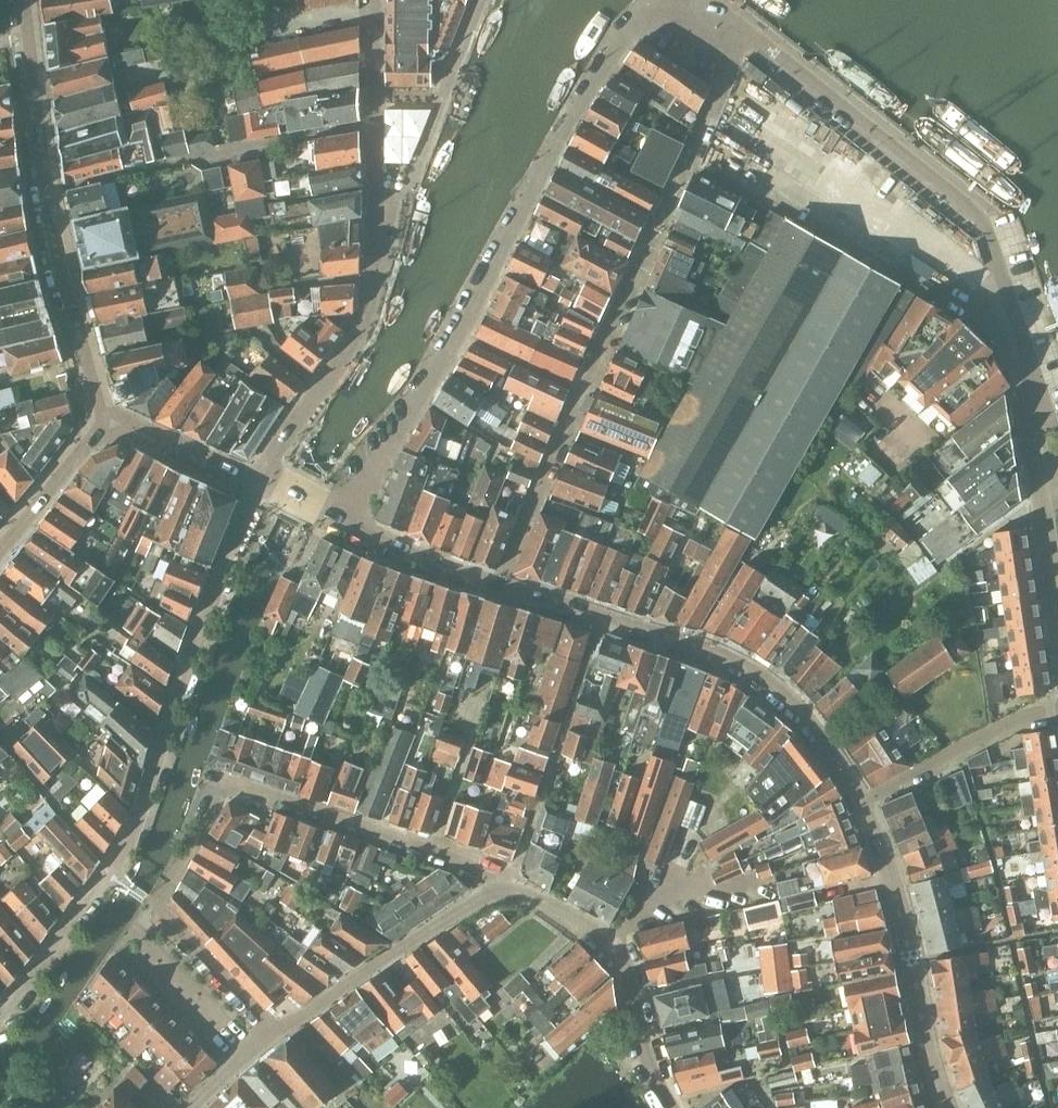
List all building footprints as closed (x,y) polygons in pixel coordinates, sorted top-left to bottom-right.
[(48,23),(116,12),(114,0),(45,0),(48,23)] [(145,9),(200,0),(144,0),(145,9)] [(303,12),(301,0),(289,0),(291,14),(303,12)] [(303,12),(314,10),(312,0),(301,0),(303,12)] [(324,0),(312,0),(314,10),(325,8),(324,0)] [(388,61),(410,62),(435,64),(435,0),(388,0),(388,61)] [(435,64),(439,64),(444,61),(447,58),(449,55),(468,6),(452,0),(435,0),(435,64)] [(116,12),(48,23),(54,71),(111,58),(110,58),(107,32),(106,32),(103,18),(116,16),(116,12)] [(235,30),(236,43),(262,36),(260,23),(241,28),(235,30)] [(302,40),(264,49),(250,53),(255,76),(307,64),(363,53),(362,28),(302,40)] [(241,55),(250,53),(264,49),(262,36),(236,43),(238,55),(241,55)] [(647,76),(677,97),(691,74),(643,43),(624,67),(645,80),(647,76)] [(163,47),(110,58),(111,58),(54,71),(57,103),(117,86),(117,85),(113,65),(129,62),(131,68),(166,61),(163,47)] [(410,87),(410,62),(388,61),(387,87),(410,87)] [(241,117),(245,116),(259,112),(362,94),(362,62),(306,71),(306,72),(259,83),(235,90),(240,114),(241,117)] [(410,62),(410,87),(434,88),(434,64),(435,64),(410,62)] [(645,80),(624,67),(603,96),(634,116),(645,96),(650,99),(649,102),(669,115),(672,117),(681,99),(677,97),(647,76),(645,80)] [(681,99),(672,117),(677,120),(687,105),(700,114),(713,88),(691,74),(677,97),(681,99)] [(117,86),(57,103),(61,135),(126,117),(156,109),(156,108),(172,103),(167,83),(130,94),(131,95),(121,98),(117,86)] [(20,143),(17,114),(14,86),(0,89),(0,147),(20,143)] [(250,140),(292,133),(362,122),(362,94),(259,112),(245,116),(250,140)] [(634,116),(603,96),(586,122),(584,124),(629,151),(640,130),(642,126),(644,122),(634,116)] [(192,154),(217,148),(215,133),(188,140),(186,131),(163,137),(156,109),(126,117),(132,145),(143,141),(149,165),(192,155),(192,154)] [(241,117),(240,114),(228,117),(233,144),(250,140),(245,116),(241,117)] [(61,135),(65,164),(132,145),(126,117),(61,135)] [(629,151),(584,124),(571,147),(571,149),(595,160),(607,168),(614,154),(633,164),(643,147),(645,148),(652,136),(640,130),(629,151)] [(691,133),(671,124),(666,135),(685,145),(691,133)] [(652,136),(645,148),(634,172),(665,188),(686,146),(654,131),(642,126),(640,130),(652,136)] [(319,172),(363,163),(362,134),(311,143),(312,165),(318,165),(319,172)] [(67,184),(149,165),(143,141),(132,145),(65,164),(67,184)] [(22,171),(20,143),(0,147),(0,174),(22,171)] [(595,160),(571,149),(561,169),(560,170),(610,198),(649,220),(662,196),(607,168),(595,160)] [(276,162),(262,165),(264,175),(265,183),(274,181),(279,180),(276,162)] [(238,215),(213,220),(217,243),(218,245),(246,241),(258,238),(255,220),(269,217),(266,198),(268,198),(264,175),(262,165),(262,163),(232,168),(238,200),(236,201),(238,215)] [(312,174),(311,174),(314,196),(364,187),(363,165),(363,163),(319,172),(312,174)] [(208,192),(226,189),(222,168),(204,172),(208,192)] [(598,223),(610,198),(560,170),(548,195),(598,223)] [(27,204),(22,171),(0,174),(0,209),(27,204)] [(680,221),(702,232),(744,252),(753,237),(758,238),(769,218),(759,213),(759,212),(749,207),(751,202),(745,198),(699,175),(683,208),(686,210),(680,221)] [(275,181),(266,183),(270,200),(276,199),(276,194),(278,194),(275,181)] [(76,221),(112,213),(105,185),(70,194),(76,221)] [(87,271),(168,254),(217,243),(213,220),(207,193),(132,209),(132,208),(112,213),(76,221),(87,271)] [(317,228),(322,227),(363,219),(364,219),(364,193),(312,203),(289,208),(288,203),(271,206),(275,224),(315,216),(317,228)] [(606,228),(598,223),(548,195),(537,215),(580,238),(579,238),(596,247),(606,228)] [(598,223),(606,228),(638,244),(649,220),(610,198),(598,223)] [(30,232),(31,231),(27,204),(0,209),(0,238),(30,232)] [(753,243),(710,318),(685,380),(695,385),(644,475),(643,475),(635,489),(673,505),(693,514),(699,516),(702,510),(732,527),(754,540),(758,542),(903,286),(789,221),(773,212),(769,218),(758,238),(754,244),(753,243)] [(363,219),(322,227),(324,249),(363,242),(363,229),(363,219)] [(697,244),(702,232),(680,221),(675,234),(697,244)] [(606,228),(596,247),(628,264),(638,244),(606,228)] [(35,257),(35,256),(30,232),(0,238),(0,265),(35,257)] [(706,248),(697,244),(675,234),(673,233),(667,247),(658,268),(688,282),(688,283),(697,286),(698,287),(708,264),(700,261),(706,248)] [(260,237),(258,238),(246,241),(250,258),(264,255),(260,237)] [(564,268),(588,281),(614,295),(628,264),(596,247),(579,238),(564,268)] [(361,274),(363,242),(324,249),(323,249),(327,278),(361,274)] [(556,294),(563,281),(553,276),(550,275),(555,262),(523,245),(510,272),(556,294)] [(168,254),(87,271),(92,294),(95,294),(109,291),(142,284),(173,279),(173,278),(168,254)] [(42,281),(35,257),(0,265),(0,290),(42,281)] [(227,274),(233,302),(264,296),(259,268),(227,274)] [(688,282),(658,268),(648,289),(652,292),(688,308),(697,286),(688,283),(688,282)] [(109,291),(95,294),(101,318),(102,325),(151,316),(156,314),(187,309),(181,277),(173,278),(173,279),(142,284),(109,291)] [(506,277),(497,295),(529,310),(530,309),(550,319),(552,312),(545,309),(551,298),(506,277)] [(58,336),(42,281),(0,290),(0,350),(7,348),(58,336)] [(600,324),(614,295),(588,281),(575,311),(600,324)] [(322,289),(324,317),(354,315),(356,315),(357,286),(322,289)] [(291,305),(299,304),(296,289),(272,292),(272,294),(274,307),(276,320),(293,319),(291,305)] [(678,375),(703,318),(647,292),(622,350),(678,375)] [(277,324),(276,320),(274,307),(272,294),(264,296),(233,302),(238,331),(277,324)] [(529,310),(497,295),(488,314),(520,329),(529,310)] [(957,318),(918,297),(871,370),(946,441),(1013,386),(993,354),(996,352),(959,316),(957,318)] [(600,324),(575,311),(571,309),(563,326),(593,340),(597,332),(600,324)] [(159,346),(163,346),(156,314),(151,316),(102,325),(110,358),(152,347),(159,346)] [(520,329),(488,314),(477,337),(575,382),(586,358),(543,339),(533,334),(520,329)] [(347,331),(354,315),(324,317),(313,317),(306,326),(304,324),(285,348),(316,373),(334,349),(347,333),(347,331)] [(593,340),(563,326),(552,320),(549,326),(543,339),(586,358),(593,340)] [(533,334),(543,339),(549,326),(539,321),(533,334)] [(58,336),(7,348),(14,376),(65,362),(58,336)] [(117,385),(166,371),(159,346),(152,347),(110,358),(117,385)] [(466,359),(465,360),(500,377),(500,376),(505,378),(513,365),(473,346),(466,359)] [(621,352),(603,389),(635,404),(638,398),(650,404),(665,372),(621,352)] [(252,377),(273,391),(292,403),(307,385),(272,356),(252,377)] [(219,374),(179,431),(209,445),(239,399),(228,393),(243,371),(227,360),(217,373),(219,374)] [(482,394),(481,395),(496,404),(507,380),(500,377),(465,360),(456,373),(485,387),(482,394)] [(219,374),(217,373),(204,363),(185,385),(179,390),(155,421),(179,431),(219,374)] [(533,398),(563,412),(572,391),(516,365),(506,390),(518,395),(518,394),(531,400),(533,398)] [(166,371),(117,385),(117,386),(123,403),(150,397),(167,376),(166,371)] [(273,391),(252,377),(243,371),(228,393),(239,399),(209,445),(233,455),(234,454),(250,462),(286,407),(271,396),(273,391)] [(59,377),(64,396),(68,396),(67,393),(68,393),(70,377),(69,374),(59,377)] [(510,414),(496,404),(481,395),(454,376),(436,403),(471,427),(479,415),(499,429),(510,414)] [(19,405),(15,389),(0,392),(0,412),(19,407),(19,405)] [(518,394),(518,395),(533,402),(527,416),(519,434),(532,439),(549,447),(561,419),(563,412),(533,398),(531,400),(518,394)] [(651,458),(668,422),(599,395),(583,431),(651,458)] [(19,405),(19,407),(25,429),(74,415),(69,396),(59,397),(36,403),(35,400),(19,405)] [(963,469),(1013,432),(1007,397),(954,438),(931,457),(949,481),(963,469)] [(405,452),(404,453),(435,465),(436,463),(450,421),(432,409),(405,452)] [(864,443),(876,428),(854,409),(841,425),(864,443)] [(74,415),(25,429),(15,432),(23,443),(13,450),(37,480),(75,429),(75,417),(74,415)] [(2,436),(12,448),(13,450),(23,443),(15,432),(2,436)] [(963,469),(949,481),(936,490),(955,515),(1010,472),(1018,466),(1013,432),(963,469)] [(543,459),(549,447),(532,439),(519,434),(514,446),(543,459)] [(490,457),(495,447),(483,439),(477,448),(488,455),(490,457)] [(634,468),(623,463),(626,458),(607,450),(604,456),(575,443),(566,462),(615,483),(625,487),(634,468)] [(114,485),(133,453),(122,446),(94,457),(66,494),(123,529),(130,515),(109,503),(118,488),(114,485)] [(13,450),(12,448),(0,458),(0,477),(19,501),(37,480),(13,450)] [(138,500),(159,461),(136,448),(133,453),(114,485),(118,488),(109,503),(130,515),(138,500)] [(379,522),(409,533),(435,465),(404,453),(379,522)] [(150,553),(155,542),(157,538),(185,475),(175,470),(159,461),(138,500),(130,515),(123,529),(121,534),(101,569),(115,579),(137,542),(138,542),(143,531),(146,533),(139,548),(150,553)] [(435,546),(453,503),(462,473),(436,463),(435,465),(409,533),(409,536),(434,548),(435,546)] [(536,474),(516,465),(510,480),(531,488),(536,474)] [(607,500),(613,483),(566,465),(554,495),(602,513),(619,519),(623,506),(607,500)] [(469,509),(452,554),(473,563),(500,508),(497,506),(510,476),(486,466),(469,509)] [(1010,472),(955,515),(921,541),(940,565),(979,535),(1024,502),(1019,474),(1015,477),(1010,472)] [(185,475),(157,538),(155,542),(182,554),(182,555),(184,555),(180,564),(209,576),(213,567),(240,500),(198,482),(185,475)] [(932,493),(920,478),(904,494),(917,505),(932,493)] [(12,509),(0,494),(0,521),(12,509)] [(123,529),(66,494),(40,528),(101,569),(121,534),(123,529)] [(671,505),(652,497),(639,532),(657,539),(671,505)] [(507,511),(500,508),(473,563),(472,564),(498,572),(520,517),(519,517),(523,506),(512,501),(507,511)] [(453,503),(435,546),(452,554),(469,509),(456,504),(453,503)] [(830,525),(838,514),(824,504),(816,515),(830,525)] [(673,505),(673,507),(666,524),(686,533),(693,514),(673,505)] [(565,530),(569,523),(542,513),(517,576),(542,583),(562,537),(565,530)] [(562,537),(542,583),(587,596),(595,578),(607,546),(618,524),(585,514),(577,535),(565,531),(565,530),(562,537)] [(885,533),(906,551),(906,552),(917,541),(896,519),(885,533)] [(640,576),(648,559),(633,552),(640,533),(618,524),(607,546),(595,578),(587,596),(589,596),(626,611),(640,576)] [(640,576),(626,611),(629,612),(647,617),(673,569),(672,568),(688,536),(665,526),(648,559),(640,576)] [(754,540),(732,527),(708,570),(691,600),(677,624),(701,631),(754,540)] [(115,579),(101,569),(40,528),(22,552),(83,597),(84,595),(101,607),(118,582),(115,580),(115,579)] [(981,565),(999,558),(1032,553),(1028,529),(995,535),(997,549),(980,556),(981,565)] [(303,585),(298,599),(317,609),(325,593),(345,549),(324,539),(303,585)] [(938,570),(917,541),(906,552),(906,551),(900,556),(921,584),(938,570)] [(345,549),(325,593),(346,603),(345,603),(346,603),(365,558),(345,549)] [(83,597),(22,552),(4,576),(57,612),(66,600),(75,607),(83,597)] [(1032,553),(999,558),(1002,581),(1035,576),(1032,553)] [(346,603),(345,603),(341,614),(334,631),(348,637),(343,647),(358,653),(359,654),(361,649),(368,630),(383,589),(392,569),(365,558),(346,603)] [(209,576),(180,564),(175,562),(173,561),(166,580),(160,577),(152,595),(164,602),(163,605),(191,621),(209,576)] [(690,569),(696,573),(684,595),(668,587),(653,618),(675,625),(687,598),(691,600),(708,570),(694,562),(690,569)] [(727,639),(728,639),(753,599),(768,577),(748,565),(731,593),(706,632),(727,639)] [(353,667),(347,681),(366,689),(376,666),(368,663),(377,638),(392,644),(400,621),(405,605),(410,587),(413,576),(392,569),(383,589),(368,630),(361,649),(359,654),(358,653),(353,667)] [(754,600),(753,599),(728,639),(760,655),(762,652),(784,620),(788,615),(791,610),(792,611),(803,594),(806,589),(775,569),(761,590),(754,600)] [(972,574),(973,585),(985,584),(984,572),(972,574)] [(4,576),(0,581),(0,603),(42,636),(59,613),(56,612),(57,612),(4,576)] [(286,625),(298,599),(303,585),(284,576),(267,616),(267,620),(263,630),(276,636),(280,622),(286,625)] [(405,605),(400,621),(413,625),(410,635),(422,639),(425,630),(424,630),(438,585),(413,576),(410,587),(405,605)] [(1035,576),(1002,581),(989,583),(990,592),(1004,591),(1006,604),(1039,599),(1035,576)] [(424,630),(425,630),(425,629),(438,634),(433,651),(447,656),(449,650),(465,594),(461,593),(445,588),(438,585),(424,630)] [(449,650),(457,652),(455,656),(454,657),(449,674),(461,677),(462,673),(464,674),(479,626),(486,599),(465,594),(449,650)] [(762,652),(760,655),(775,666),(806,626),(804,624),(811,615),(805,610),(811,600),(803,594),(792,611),(791,610),(788,615),(784,620),(762,652)] [(873,609),(860,596),(851,604),(864,618),(873,609)] [(479,626),(464,674),(460,689),(477,694),(483,673),(500,678),(503,670),(503,671),(507,659),(520,609),(487,600),(488,599),(486,599),(479,626)] [(1039,599),(1006,604),(1008,617),(1000,618),(1000,628),(1042,622),(1039,599)] [(42,636),(0,603),(0,635),(24,658),(43,637),(42,636)] [(147,643),(177,662),(181,652),(153,634),(164,616),(143,603),(126,628),(147,643)] [(979,626),(988,625),(986,607),(977,608),(979,626)] [(507,659),(514,661),(509,677),(523,682),(527,670),(532,671),(533,666),(528,665),(530,657),(546,617),(520,609),(507,659)] [(166,613),(164,616),(153,634),(181,652),(189,628),(166,613)] [(546,617),(530,657),(544,662),(548,648),(555,650),(559,651),(567,626),(563,625),(563,623),(546,617)] [(806,626),(775,666),(790,675),(792,678),(818,646),(823,638),(822,638),(827,632),(831,626),(823,621),(821,623),(813,617),(806,626)] [(147,643),(126,628),(115,620),(107,632),(138,653),(134,660),(169,686),(177,662),(147,643)] [(1042,622),(1000,628),(980,631),(982,642),(1012,638),(1014,650),(1046,645),(1042,622)] [(831,626),(827,632),(836,638),(842,631),(833,624),(831,626)] [(567,626),(559,651),(558,656),(583,664),(593,633),(567,626)] [(973,653),(959,632),(944,642),(940,634),(888,673),(894,681),(887,686),(894,697),(902,691),(907,698),(958,664),(957,663),(973,653)] [(0,635),(0,678),(2,681),(12,694),(18,702),(46,678),(24,658),(0,635)] [(607,723),(619,687),(632,646),(607,637),(602,649),(596,670),(611,675),(608,684),(609,684),(606,692),(586,685),(577,714),(607,723)] [(1017,673),(1049,668),(1046,645),(1014,650),(1017,672),(1017,673)] [(645,709),(660,655),(655,654),(632,646),(619,687),(637,692),(624,731),(636,735),(645,709)] [(818,646),(792,678),(805,691),(811,698),(819,691),(844,668),(841,666),(846,659),(836,650),(830,656),(818,646)] [(598,648),(592,668),(596,670),(602,649),(598,648)] [(81,667),(91,676),(105,658),(93,649),(80,666),(81,667)] [(558,656),(559,651),(555,650),(540,695),(544,697),(538,716),(545,719),(562,726),(583,664),(558,656)] [(353,667),(324,654),(310,682),(301,704),(296,713),(299,714),(309,719),(326,727),(347,681),(353,667)] [(889,671),(880,661),(874,654),(832,691),(825,698),(819,691),(811,698),(817,706),(831,725),(858,700),(858,699),(889,671)] [(658,745),(662,732),(683,663),(660,655),(645,709),(636,735),(634,744),(646,749),(656,752),(658,745)] [(81,667),(80,666),(68,657),(57,669),(74,683),(81,674),(77,672),(81,667)] [(683,663),(662,732),(658,745),(680,751),(708,673),(683,663)] [(986,664),(988,677),(1000,675),(998,663),(986,664)] [(133,666),(125,677),(117,687),(159,721),(168,692),(133,666)] [(1017,672),(1002,675),(1000,675),(988,677),(987,677),(992,705),(1006,703),(1004,685),(1019,683),(1021,697),(1053,691),(1049,668),(1017,673),(1017,672)] [(301,704),(310,682),(292,674),(282,695),(301,704)] [(710,737),(731,683),(711,674),(698,707),(690,729),(710,737)] [(112,717),(123,704),(123,703),(88,676),(74,693),(90,705),(92,701),(112,717)] [(12,694),(2,681),(0,678),(0,704),(12,694)] [(396,716),(400,707),(398,706),(399,702),(400,703),(405,689),(379,680),(369,706),(396,716)] [(731,683),(710,737),(727,743),(740,726),(744,720),(740,718),(752,699),(741,690),(731,683)] [(449,715),(455,697),(441,693),(436,711),(449,715)] [(859,767),(897,743),(916,729),(911,723),(920,716),(905,697),(893,708),(844,745),(859,767)] [(744,720),(740,726),(727,743),(745,759),(754,747),(778,717),(752,699),(740,718),(744,720)] [(265,718),(269,708),(253,702),(250,713),(265,718)] [(123,704),(112,717),(103,727),(111,736),(146,769),(156,731),(123,704)] [(76,769),(85,760),(79,752),(50,723),(53,720),(41,707),(27,721),(34,729),(15,748),(47,785),(70,762),(76,769)] [(269,708),(265,718),(283,725),(287,714),(269,708)] [(501,744),(511,713),(495,708),(486,738),(501,744)] [(299,714),(293,727),(303,731),(309,719),(299,714)] [(554,752),(562,726),(545,719),(538,716),(533,714),(530,723),(536,725),(530,743),(554,752)] [(594,765),(596,759),(603,741),(607,723),(577,714),(572,731),(565,755),(594,765)] [(229,772),(243,730),(245,723),(234,720),(235,717),(228,715),(224,729),(223,729),(209,765),(229,772)] [(773,762),(797,734),(778,717),(754,747),(745,759),(759,770),(769,759),(773,762)] [(392,726),(392,727),(371,779),(355,813),(384,821),(418,736),(392,726)] [(897,743),(859,767),(874,789),(913,767),(905,754),(924,741),(916,729),(897,743)] [(245,777),(258,741),(247,737),(248,732),(243,730),(229,772),(245,777)] [(439,741),(433,762),(457,770),(467,738),(443,730),(439,741)] [(1057,754),(1057,742),(1056,730),(1026,735),(1028,749),(1016,751),(1018,762),(1057,754)] [(769,759),(759,770),(763,773),(747,792),(762,809),(774,824),(796,807),(831,778),(797,734),(773,762),(769,759)] [(433,762),(439,741),(422,735),(411,766),(404,790),(402,789),(391,823),(411,829),(411,827),(429,772),(430,773),(433,762)] [(146,769),(111,736),(99,775),(135,808),(146,769)] [(302,795),(314,760),(313,760),(320,740),(313,737),(306,757),(296,753),(283,789),(302,795)] [(265,784),(278,748),(258,741),(245,777),(265,784)] [(11,755),(0,742),(0,764),(11,755)] [(494,758),(495,756),(475,750),(463,787),(477,792),(480,784),(505,792),(506,787),(537,797),(545,775),(551,759),(512,745),(506,762),(494,758)] [(283,789),(296,753),(278,748),(265,784),(283,789)] [(972,770),(975,769),(993,765),(990,751),(970,761),(972,770)] [(1057,778),(1057,754),(1018,762),(1019,772),(1032,770),(1034,782),(1057,778)] [(652,839),(676,763),(654,756),(630,832),(652,839)] [(596,759),(594,765),(594,766),(582,804),(577,820),(599,827),(618,765),(596,759)] [(314,760),(302,795),(325,803),(337,769),(314,760)] [(699,776),(703,765),(689,760),(685,772),(699,776)] [(355,813),(371,779),(358,775),(361,767),(347,762),(330,805),(355,813)] [(995,777),(1011,774),(1009,764),(993,766),(995,777)] [(965,771),(953,776),(963,807),(974,803),(965,771)] [(432,773),(430,773),(429,772),(411,827),(435,834),(447,800),(433,795),(439,776),(432,773)] [(65,786),(72,792),(80,784),(70,774),(62,783),(65,786)] [(627,831),(643,780),(625,774),(609,825),(627,831)] [(961,807),(963,807),(953,776),(941,782),(954,812),(961,807)] [(682,826),(691,801),(697,784),(679,777),(648,861),(666,867),(682,826)] [(832,777),(831,778),(796,807),(804,819),(804,820),(808,817),(844,797),(832,777)] [(1057,802),(1057,778),(1034,782),(1036,795),(1023,797),(1025,807),(1057,802)] [(61,802),(72,792),(65,786),(55,795),(61,802)] [(92,811),(119,836),(132,813),(110,792),(92,811)] [(894,831),(925,818),(914,793),(884,806),(894,831)] [(447,838),(485,849),(493,824),(498,810),(515,814),(526,817),(529,805),(510,799),(496,795),(491,812),(457,802),(447,838)] [(822,827),(851,815),(844,797),(808,817),(804,820),(804,819),(798,822),(801,827),(779,837),(782,845),(822,827)] [(691,801),(682,826),(699,832),(708,807),(691,801)] [(221,818),(266,844),(268,837),(257,830),(262,820),(231,802),(221,818)] [(1057,826),(1057,802),(1025,807),(1026,818),(1039,816),(1041,828),(1057,826)] [(58,854),(88,885),(103,863),(50,806),(30,823),(58,854)] [(575,826),(577,820),(561,813),(547,807),(534,843),(523,872),(525,877),(552,892),(572,839),(575,826)] [(735,825),(701,844),(711,862),(741,845),(744,850),(759,842),(755,837),(774,827),(774,824),(762,809),(735,825)] [(108,853),(119,836),(92,811),(79,824),(108,853)] [(268,837),(266,844),(266,846),(289,855),(303,822),(277,813),(268,837)] [(25,826),(14,814),(0,826),(12,838),(25,826)] [(530,818),(526,817),(515,814),(512,825),(527,830),(530,818)] [(819,845),(857,831),(851,815),(822,827),(782,845),(786,853),(806,845),(808,849),(819,845)] [(266,844),(221,818),(212,834),(244,852),(249,843),(263,851),(266,846),(266,844)] [(936,844),(954,837),(949,825),(931,833),(925,818),(894,831),(905,857),(906,857),(936,844)] [(599,827),(577,820),(575,826),(572,839),(603,847),(608,831),(599,827)] [(303,822),(289,855),(312,864),(324,830),(303,822)] [(39,834),(30,824),(24,829),(24,828),(12,838),(8,841),(18,853),(34,840),(33,839),(39,834)] [(493,824),(485,849),(484,852),(514,862),(525,834),(493,824)] [(1057,850),(1057,826),(1041,828),(1043,841),(1031,843),(1032,854),(1057,850)] [(350,877),(352,878),(357,870),(353,869),(361,841),(348,836),(331,830),(325,845),(324,844),(319,861),(317,860),(312,868),(311,868),(301,883),(310,889),(320,872),(333,876),(336,868),(351,874),(350,877)] [(823,859),(864,847),(857,831),(819,845),(808,849),(811,856),(821,852),(823,859)] [(636,880),(641,859),(645,842),(626,836),(619,855),(621,856),(615,868),(594,857),(570,902),(613,926),(638,881),(636,880)] [(234,874),(235,874),(234,873),(245,856),(210,837),(200,853),(234,874)] [(946,874),(947,874),(947,872),(961,868),(954,852),(959,850),(954,837),(936,844),(906,857),(915,885),(947,877),(946,874)] [(353,869),(357,870),(370,875),(380,878),(385,867),(375,863),(381,849),(361,841),(353,869)] [(16,857),(5,844),(0,848),(0,862),(4,867),(16,857)] [(864,847),(823,859),(805,864),(808,879),(780,886),(783,899),(828,888),(874,876),(864,847)] [(1057,874),(1057,850),(1032,854),(1034,864),(1047,862),(1049,875),(1057,874)] [(396,866),(399,856),(384,851),(380,861),(396,866)] [(242,878),(235,874),(234,874),(200,853),(191,867),(246,902),(255,887),(242,878)] [(723,871),(741,863),(737,853),(719,860),(723,871)] [(67,912),(88,885),(58,854),(65,862),(42,884),(67,912)] [(282,873),(287,864),(279,859),(274,869),(282,873)] [(718,885),(746,874),(742,863),(741,863),(723,871),(714,875),(718,885)] [(762,881),(775,876),(771,864),(758,868),(762,881)] [(26,872),(33,880),(38,876),(30,868),(26,872)] [(947,877),(915,885),(914,885),(920,909),(955,900),(951,887),(972,882),(969,868),(947,874),(946,874),(947,877)] [(235,900),(190,869),(186,878),(171,905),(208,945),(248,989),(251,987),(271,1009),(289,993),(304,1007),(330,987),(300,965),(278,947),(239,913),(231,905),(235,900)] [(357,870),(352,878),(354,878),(353,881),(369,889),(374,880),(369,877),(370,875),(357,870)] [(428,879),(451,904),(471,890),(453,874),(442,870),(428,879)] [(266,895),(278,876),(269,871),(258,890),(266,895)] [(1057,898),(1057,874),(1049,875),(1051,888),(1036,890),(1037,901),(1057,898)] [(428,879),(410,891),(431,918),(451,904),(428,879)] [(44,944),(61,920),(40,897),(30,885),(9,905),(44,944)] [(297,912),(308,893),(294,885),(282,903),(297,912)] [(1009,905),(1021,903),(1017,886),(1005,889),(1009,905)] [(350,913),(362,893),(353,887),(345,900),(342,908),(350,913)] [(337,906),(342,898),(331,891),(327,899),(337,906)] [(431,918),(410,891),(392,904),(412,931),(431,918)] [(861,934),(887,930),(881,902),(878,891),(835,902),(838,920),(825,921),(828,938),(841,936),(861,934)] [(785,914),(820,906),(816,892),(789,899),(781,902),(785,914)] [(1037,901),(1039,910),(1054,908),(1057,922),(1057,921),(1057,898),(1037,901)] [(926,932),(981,918),(979,907),(958,912),(955,900),(920,909),(926,932)] [(1009,908),(1013,926),(1024,924),(1023,918),(1038,914),(1035,902),(1009,908)] [(271,921),(278,909),(270,903),(263,915),(271,921)] [(783,923),(779,903),(747,910),(751,930),(783,923)] [(412,931),(392,904),(365,922),(396,942),(412,931)] [(25,969),(39,950),(0,905),(0,940),(25,969)] [(333,929),(325,924),(322,929),(324,930),(330,934),(368,960),(392,945),(331,906),(326,914),(338,921),(333,929)] [(277,912),(271,921),(276,925),(283,916),(277,912)] [(493,942),(513,925),(504,915),(484,931),(493,942)] [(981,918),(926,932),(932,955),(967,947),(963,933),(984,928),(981,918)] [(648,962),(649,961),(692,950),(686,924),(636,936),(635,937),(648,962)] [(429,946),(451,975),(471,959),(483,949),(472,937),(469,940),(459,928),(449,935),(448,933),(429,946)] [(330,934),(324,930),(311,949),(347,975),(368,960),(330,934)] [(887,930),(834,941),(839,963),(892,952),(887,930)] [(25,969),(0,940),(0,975),(11,987),(25,969)] [(331,987),(347,975),(311,949),(306,956),(288,942),(283,949),(301,963),(331,987)] [(557,994),(594,960),(578,942),(549,969),(558,978),(550,987),(557,994)] [(1045,948),(1047,959),(1057,957),(1057,945),(1045,948)] [(1024,976),(1038,974),(1033,947),(1019,950),(1024,976)] [(464,992),(456,982),(453,985),(424,949),(406,959),(437,997),(445,991),(454,1001),(452,1002),(471,1026),(480,1018),(460,995),(464,992)] [(764,955),(770,999),(796,994),(789,951),(764,955)] [(892,952),(839,963),(843,985),(846,984),(846,985),(862,982),(870,980),(897,974),(892,952)] [(691,968),(688,953),(648,962),(652,981),(659,979),(661,986),(710,975),(708,964),(691,968)] [(938,985),(973,980),(971,968),(992,964),(990,953),(969,956),(934,961),(938,985)] [(794,956),(795,967),(811,965),(810,954),(794,956)] [(97,1019),(136,980),(114,958),(93,989),(102,998),(89,1011),(97,1019)] [(460,995),(480,1018),(493,1008),(487,1000),(493,995),(490,991),(495,986),(471,959),(451,975),(456,982),(464,992),(460,995)] [(547,1037),(558,1028),(552,1022),(559,1015),(556,1011),(567,1000),(573,994),(582,1003),(610,977),(594,960),(557,994),(547,1003),(532,986),(533,985),(524,992),(536,1005),(525,1015),(538,1030),(534,1034),(539,1045),(546,1038),(547,1037)] [(793,972),(796,993),(815,990),(814,982),(810,983),(808,969),(793,972)] [(401,996),(383,974),(382,973),(363,988),(388,1019),(399,1033),(425,1012),(431,1020),(443,1011),(418,980),(407,989),(408,990),(401,996)] [(515,1000),(524,992),(533,985),(522,973),(504,989),(515,1001),(515,1000)] [(851,1010),(902,1000),(897,974),(870,980),(862,982),(846,985),(851,1010)] [(619,1010),(615,979),(547,1038),(564,1058),(619,1010)] [(136,980),(97,1019),(105,1027),(118,1014),(126,1023),(152,997),(136,980)] [(973,980),(938,985),(941,1009),(998,1001),(996,990),(975,993),(973,980)] [(1030,999),(1041,997),(1039,983),(1028,985),(1030,999)] [(711,1015),(720,1013),(727,1011),(728,1011),(728,1010),(724,995),(725,995),(723,986),(705,990),(704,986),(657,998),(665,1028),(712,1016),(711,1015)] [(330,1012),(360,1041),(365,1046),(390,1028),(359,991),(330,1012)] [(774,1013),(795,1009),(793,996),(771,1000),(774,1013)] [(152,997),(126,1023),(135,1032),(122,1045),(130,1052),(168,1013),(152,997)] [(856,1033),(907,1021),(902,1000),(851,1010),(856,1033)] [(945,1038),(978,1030),(980,1029),(978,1015),(1000,1011),(998,1001),(941,1009),(945,1038)] [(727,1011),(720,1013),(723,1025),(734,1023),(749,1020),(750,1021),(765,1018),(772,1017),(773,1016),(770,1002),(743,1008),(743,1007),(728,1010),(728,1011),(727,1011)] [(360,1041),(330,1012),(313,1023),(321,1032),(312,1040),(336,1066),(346,1057),(353,1065),(353,1066),(367,1080),(368,1079),(385,1098),(393,1090),(376,1072),(375,1072),(362,1058),(361,1059),(351,1049),(360,1041)] [(168,1013),(130,1052),(138,1060),(150,1048),(159,1056),(185,1030),(168,1013)] [(861,1057),(867,1055),(912,1044),(907,1021),(856,1033),(861,1057)] [(727,1046),(723,1025),(665,1036),(672,1059),(727,1046)] [(780,1039),(777,1029),(759,1033),(761,1043),(780,1039)] [(164,1085),(201,1046),(185,1030),(159,1056),(168,1065),(156,1077),(164,1085)] [(952,1063),(1006,1045),(1003,1035),(982,1042),(978,1030),(945,1038),(944,1039),(952,1063)] [(1049,1041),(1047,1030),(1036,1032),(1039,1043),(1049,1041)] [(791,1048),(812,1043),(809,1031),(788,1036),(791,1048)] [(266,1060),(307,1107),(321,1107),(341,1092),(292,1038),(265,1059),(266,1060)] [(1022,1044),(1026,1061),(1037,1059),(1033,1041),(1022,1044)] [(783,1055),(780,1042),(760,1046),(763,1059),(783,1055)] [(875,1075),(917,1062),(913,1044),(912,1044),(867,1055),(869,1064),(852,1068),(854,1079),(875,1075)] [(961,1090),(992,1077),(994,1076),(989,1062),(1010,1056),(1006,1045),(952,1063),(961,1090)] [(201,1046),(164,1085),(171,1092),(183,1080),(194,1090),(219,1064),(201,1046)] [(427,1048),(417,1056),(426,1067),(436,1059),(427,1048)] [(683,1095),(724,1085),(716,1054),(673,1064),(683,1095)] [(796,1073),(817,1068),(814,1055),(793,1060),(796,1073)] [(449,1093),(426,1067),(417,1056),(407,1064),(439,1101),(449,1093)] [(1041,1077),(1037,1059),(1026,1061),(1030,1079),(1041,1077)] [(266,1060),(245,1077),(274,1107),(275,1107),(283,1101),(290,1107),(307,1107),(266,1060)] [(881,1093),(921,1081),(917,1062),(875,1075),(854,1079),(857,1089),(873,1085),(876,1096),(881,1093)] [(1045,1065),(1048,1080),(1057,1079),(1057,1063),(1045,1065)] [(136,1066),(118,1087),(133,1101),(151,1081),(136,1066)] [(798,1082),(795,1073),(770,1079),(772,1088),(798,1082)] [(992,1077),(961,1090),(958,1092),(966,1107),(981,1107),(1022,1089),(1017,1079),(997,1088),(992,1077)] [(241,1079),(211,1107),(268,1107),(241,1079)] [(927,1100),(921,1081),(881,1093),(883,1101),(856,1107),(897,1107),(927,1100)] [(393,1090),(385,1098),(393,1107),(409,1090),(400,1082),(393,1090)] [(118,1087),(100,1107),(140,1107),(133,1101),(118,1087)] [(981,1107),(1007,1107),(1026,1099),(1022,1089),(981,1107)] [(779,1107),(797,1105),(796,1093),(777,1096),(779,1107)] [(723,1094),(702,1107),(733,1107),(723,1094)]
